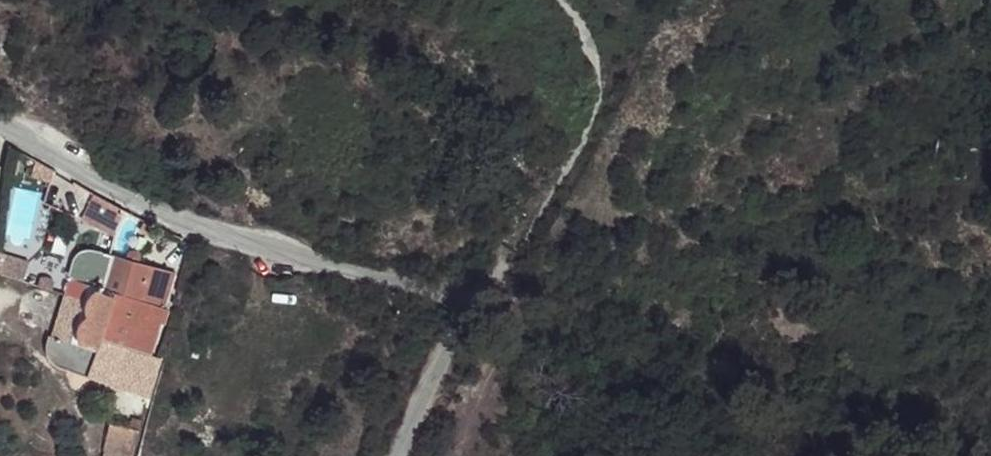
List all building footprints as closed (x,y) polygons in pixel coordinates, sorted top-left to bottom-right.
[(54,171),(36,161),(31,177),(51,183),(54,171)] [(124,211),(94,195),(81,219),(115,238),(124,211)] [(154,226),(145,222),(142,230),(150,234),(154,226)] [(164,359),(149,355),(174,273),(115,257),(92,250),(86,251),(80,252),(78,254),(74,259),(69,279),(72,280),(66,295),(53,338),(49,337),(46,346),(48,354),(51,360),(54,363),(59,367),(150,398),(152,390),(164,359)] [(0,252),(0,274),(23,281),(29,261),(0,252)] [(41,277),(38,286),(52,290),(55,282),(50,278),(48,277),(42,277),(41,277)] [(134,418),(132,429),(138,431),(141,420),(134,418)] [(110,423),(103,450),(105,450),(103,455),(133,455),(139,431),(138,431),(132,429),(110,423)]
